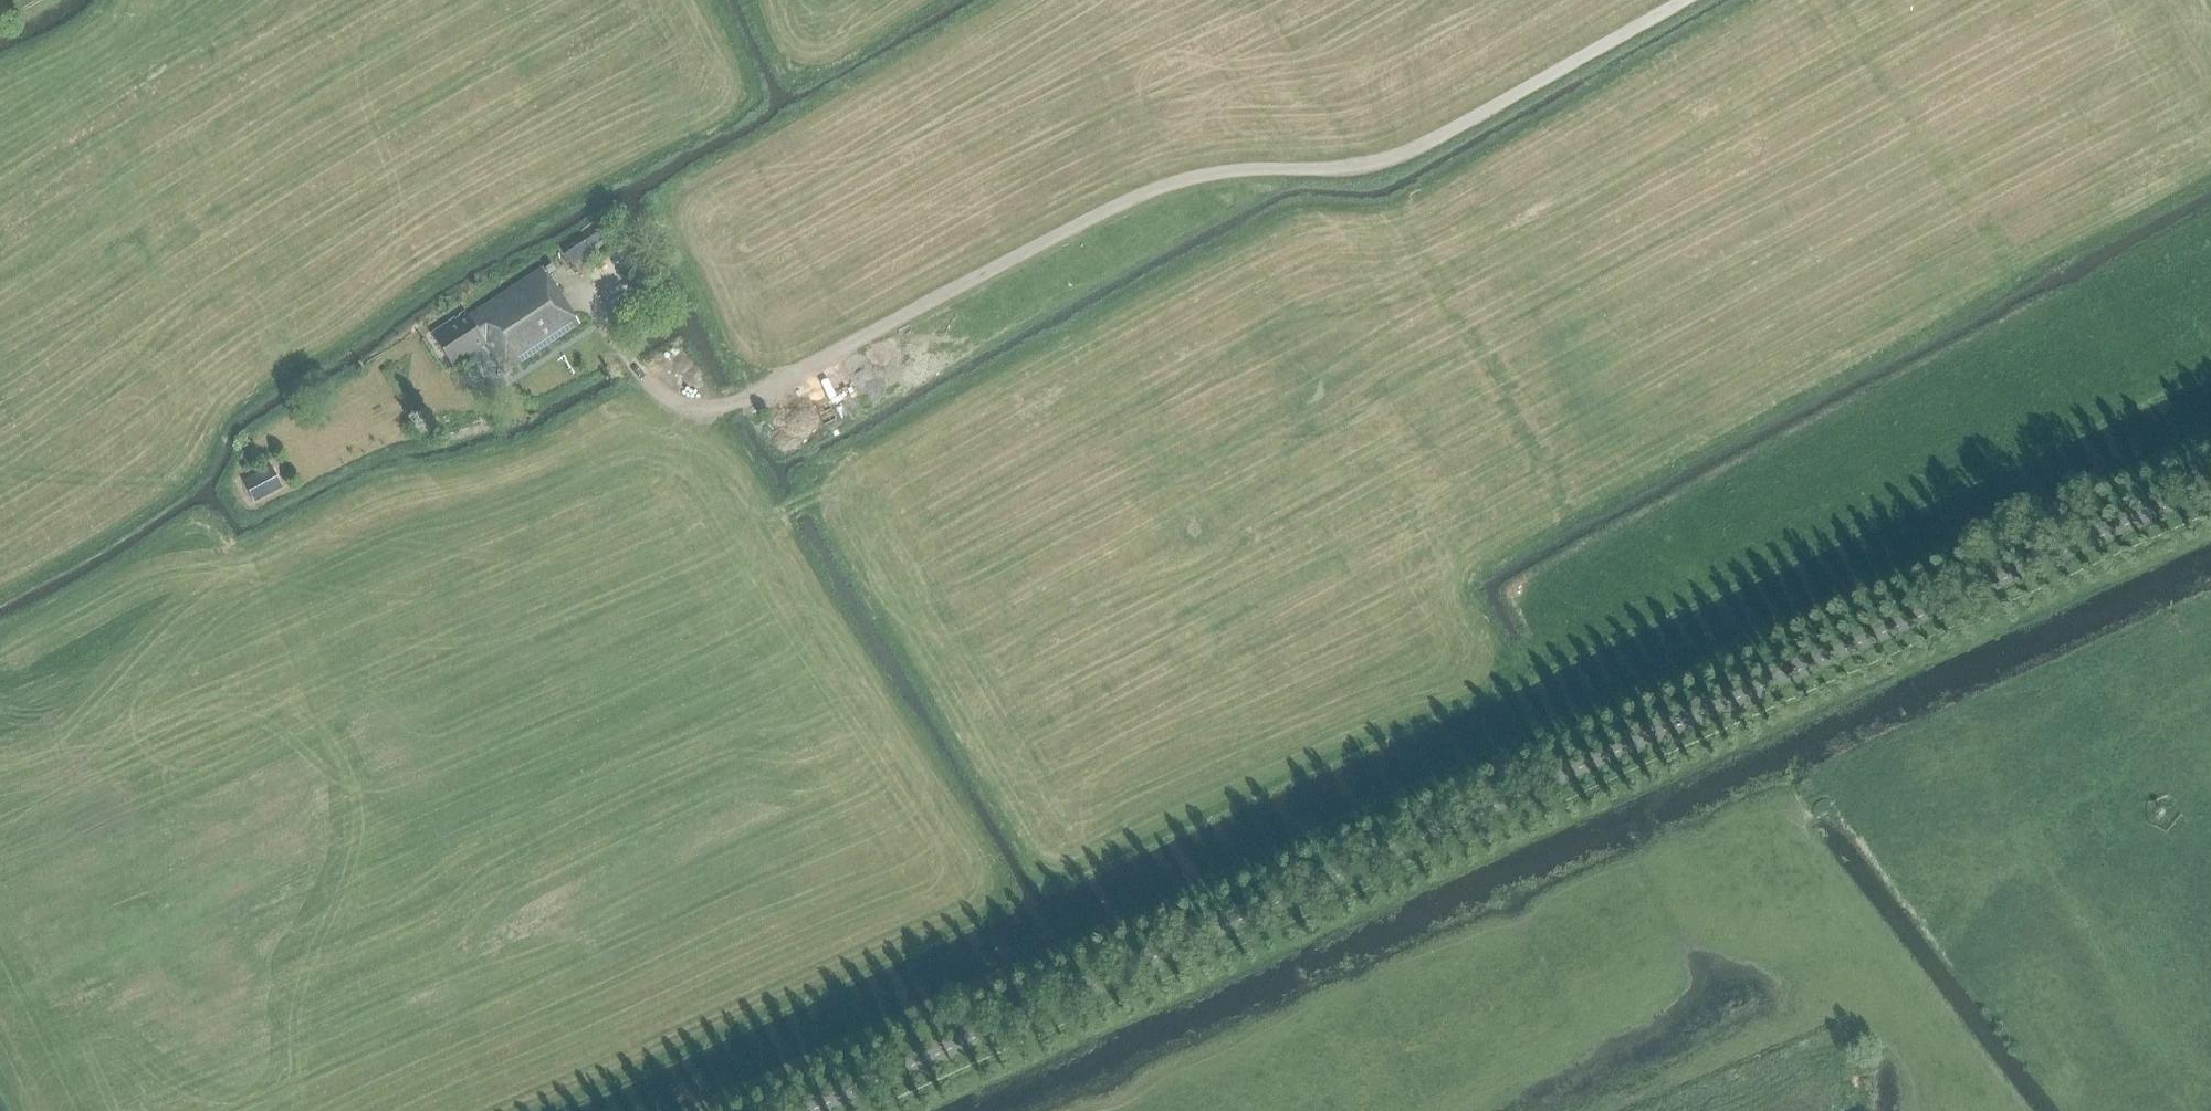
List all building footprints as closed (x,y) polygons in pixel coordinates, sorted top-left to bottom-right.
[(564,254),(571,265),(612,239),(605,227),(564,254)] [(498,369),(568,326),(537,275),(470,317),(463,306),(448,315),(454,324),(434,336),(453,368),(486,349),(498,369)] [(260,471),(242,482),(253,503),(271,492),(260,471)]
